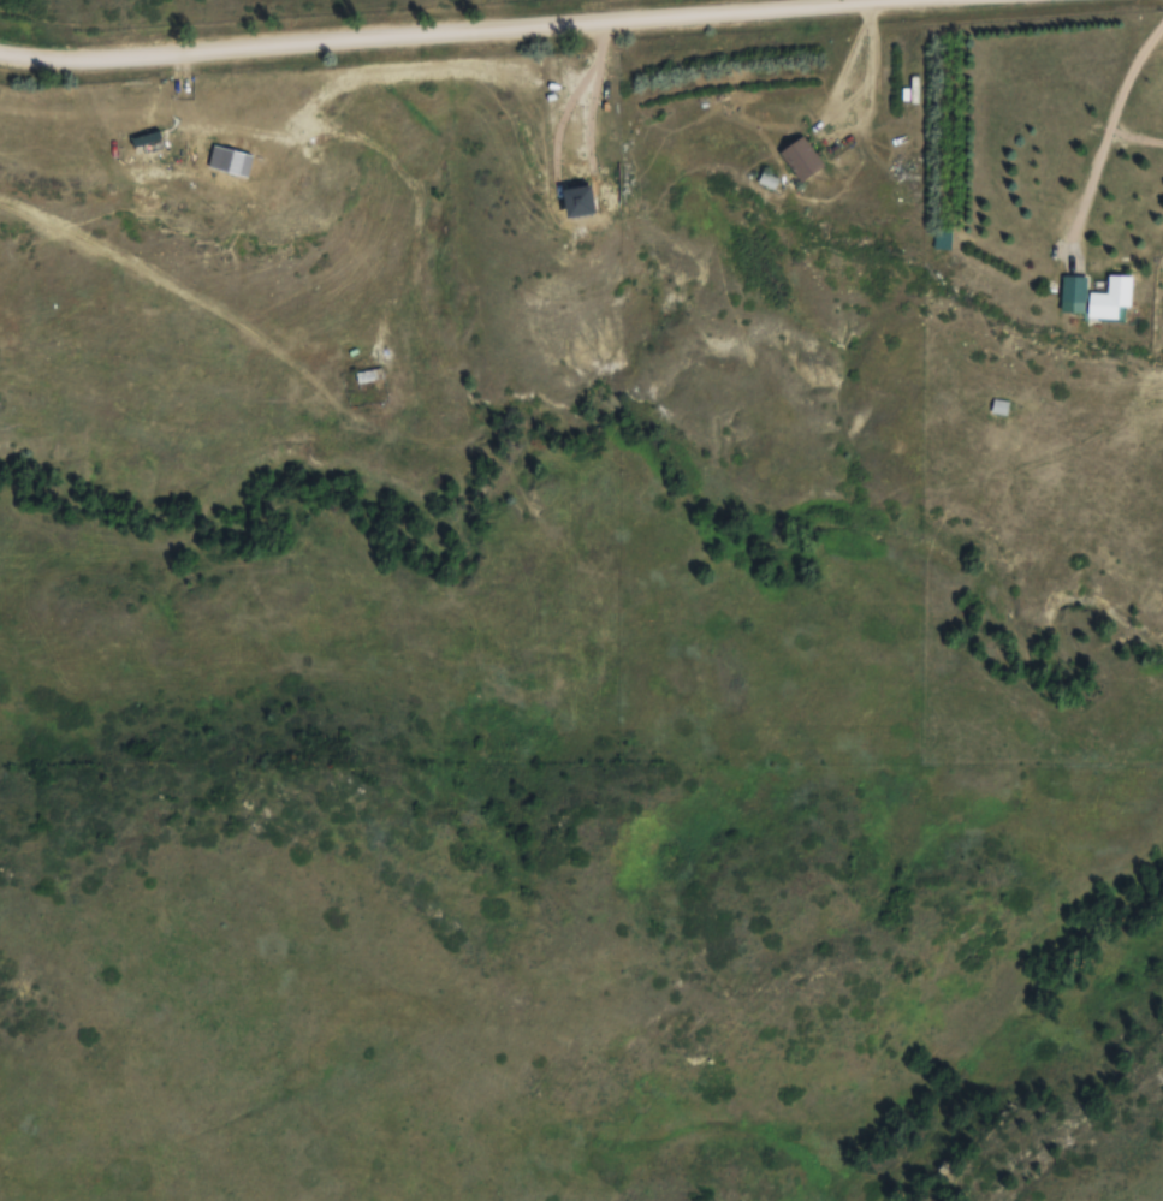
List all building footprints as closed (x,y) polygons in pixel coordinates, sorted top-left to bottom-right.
[(805,135),(824,162),(803,177),(784,149),(805,135)] [(566,219),(582,214),(574,191),(558,196),(566,219)] [(1064,275),(1062,310),(1084,311),(1085,277),(1064,275)] [(1119,291),(1116,317),(1090,315),(1092,289),(1119,291)] [(382,381),(381,369),(355,372),(356,383),(382,381)] [(1009,402),(994,399),(992,413),(1007,416),(1009,402)]
